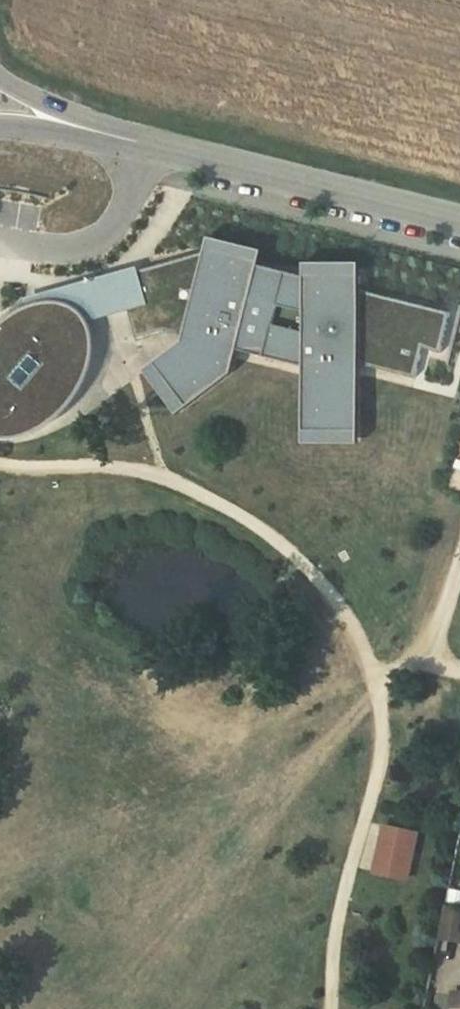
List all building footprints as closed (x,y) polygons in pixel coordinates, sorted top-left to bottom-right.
[(210,236),(207,251),(260,265),(265,250),(210,236)] [(33,303),(36,311),(29,313),(21,317),(12,323),(4,329),(0,334),(0,432),(4,433),(13,432),(22,430),(31,427),(39,424),(53,414),(59,407),(65,402),(80,382),(86,372),(89,361),(90,348),(88,335),(85,327),(82,324),(129,310),(138,338),(166,331),(185,335),(184,340),(145,369),(179,414),(234,373),(240,349),(306,366),(305,443),(361,443),(361,366),(367,365),(435,382),(452,313),(360,290),(361,276),(306,276),(305,276),(260,265),(207,251),(33,303)] [(305,262),(305,276),(361,276),(362,262),(305,262)] [(399,835),(417,839),(418,831),(386,825),(376,871),(409,878),(410,870),(399,867),(401,857),(388,855),(390,844),(397,845),(399,835)] [(417,839),(399,835),(397,845),(390,844),(388,855),(401,857),(399,867),(410,870),(417,839)] [(459,941),(459,908),(447,905),(441,937),(459,941)]
